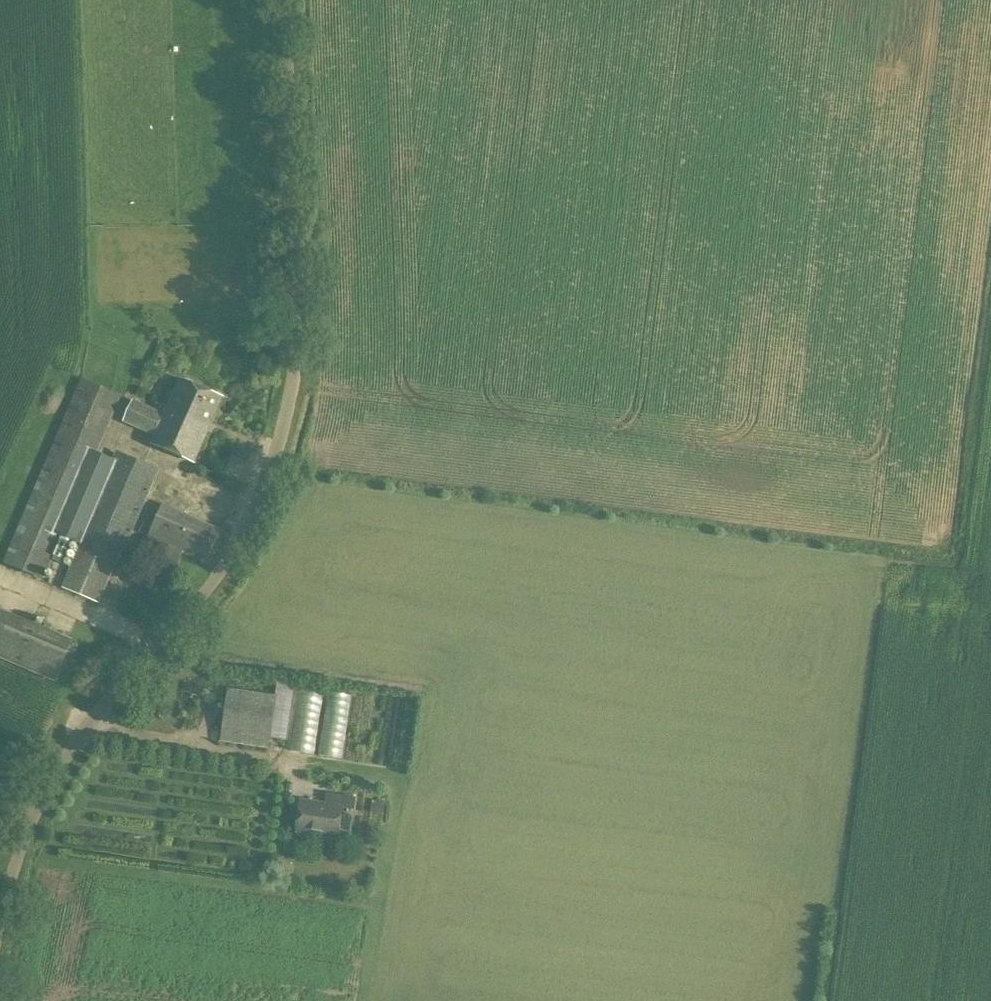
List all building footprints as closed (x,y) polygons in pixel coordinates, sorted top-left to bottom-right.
[(125,550),(159,469),(116,451),(112,459),(97,453),(121,396),(81,379),(3,563),(44,580),(78,499),(93,506),(82,532),(85,533),(62,588),(99,604),(122,549),(125,550)] [(194,462),(223,398),(180,379),(164,415),(134,401),(125,422),(156,435),(152,443),(194,462)] [(147,538),(204,565),(220,530),(163,504),(147,538)] [(73,640),(0,609),(0,658),(56,682),(73,640)] [(300,688),(294,751),(318,753),(318,755),(345,758),(351,693),(300,688)] [(276,697),(254,694),(229,690),(222,741),(268,748),(276,697)] [(327,793),(325,804),(343,807),(343,809),(355,810),(356,798),(327,793)] [(325,804),(302,801),(298,830),(339,837),(343,809),(343,807),(325,804)]
